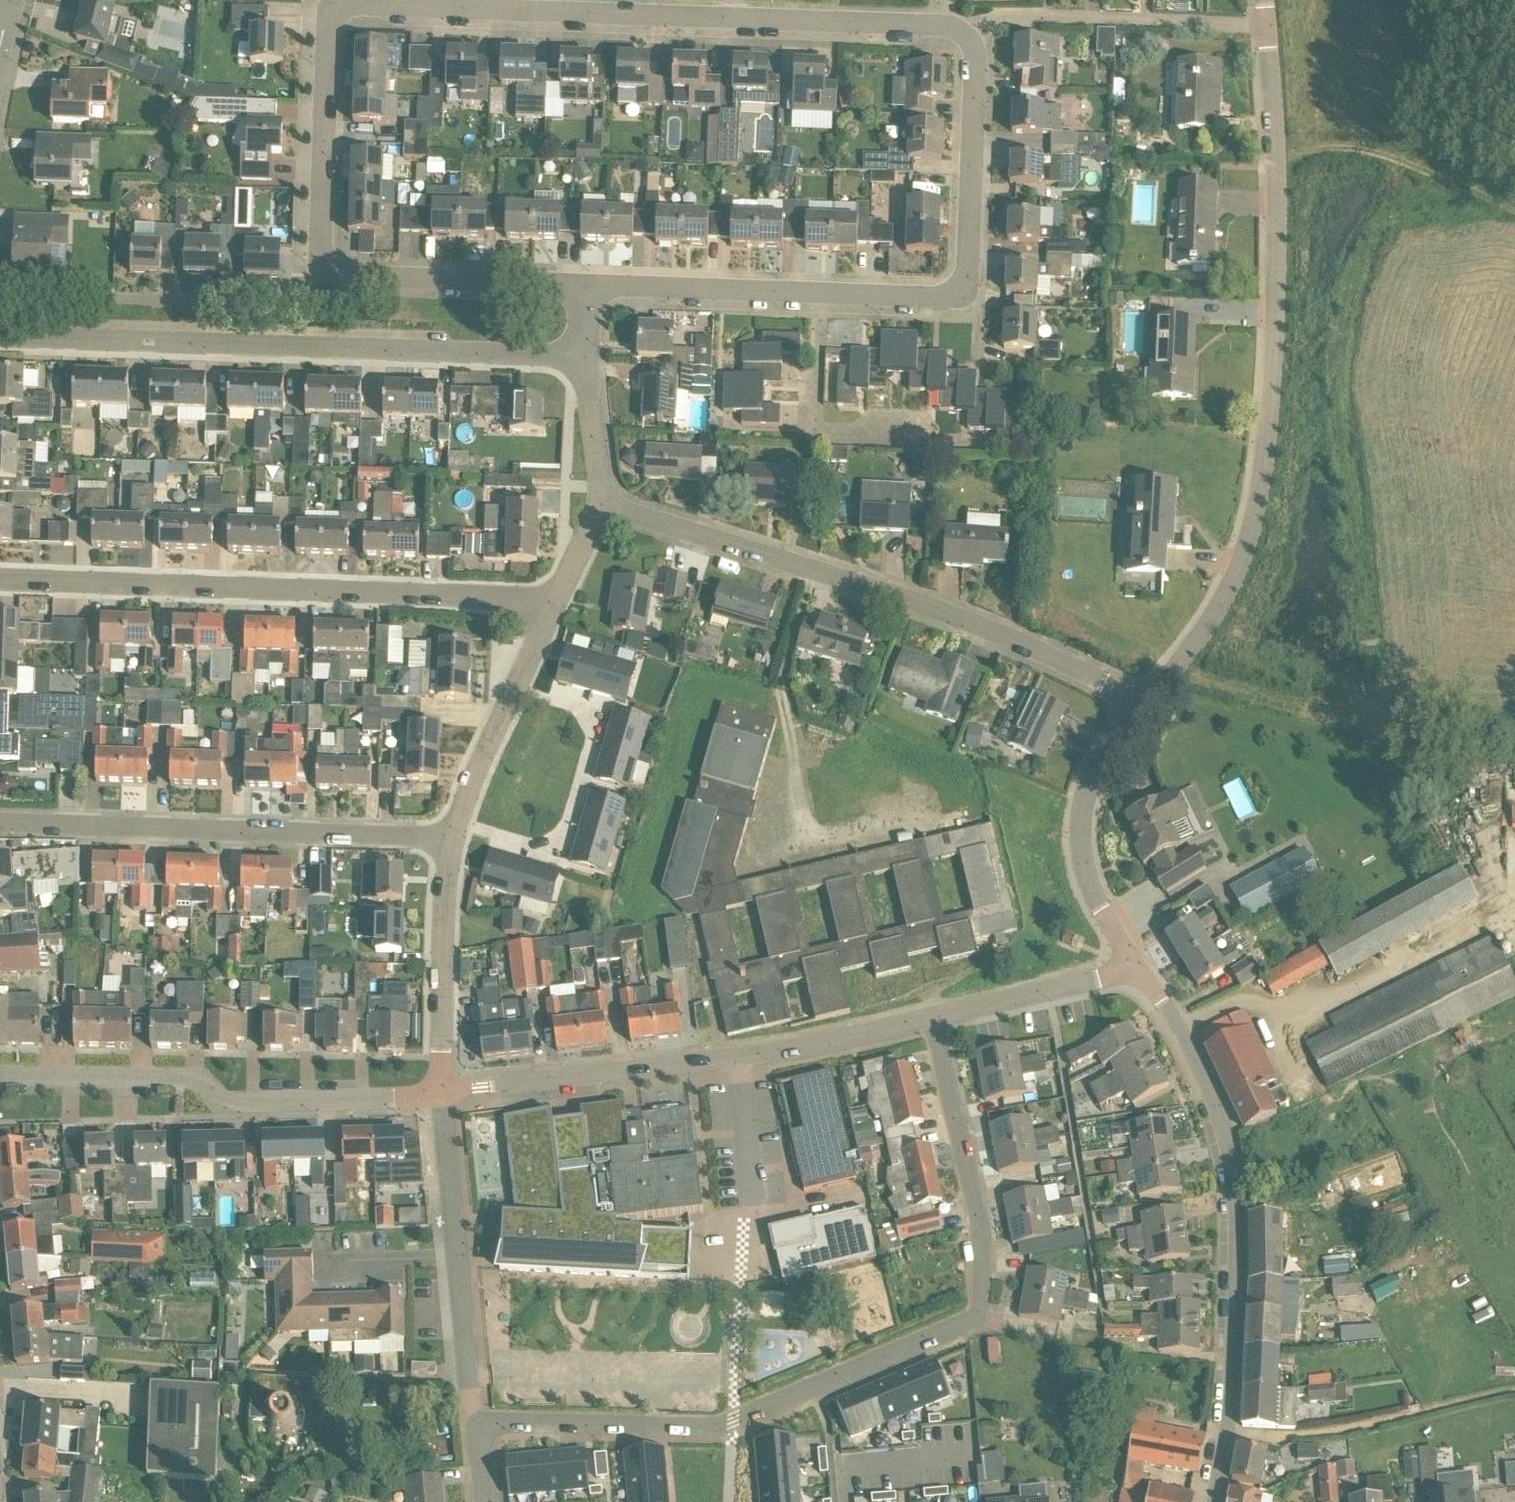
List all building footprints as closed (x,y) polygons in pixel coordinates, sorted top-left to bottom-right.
[(134,76),(140,59),(115,49),(118,39),(119,40),(124,21),(113,18),(116,8),(88,1),(84,16),(83,15),(80,25),(81,25),(78,40),(102,47),(96,61),(134,76)] [(252,33),(251,62),(283,63),(285,30),(269,29),(269,8),(233,7),(232,33),(252,33)] [(1116,30),(1098,29),(1097,41),(1103,41),(1103,57),(1115,57),(1116,30)] [(1060,57),(1046,56),(1047,41),(1016,40),(1015,72),(1031,73),(1030,91),(1058,92),(1060,57)] [(356,69),(387,70),(388,44),(357,43),(356,69)] [(421,71),(422,48),(411,47),(410,71),(421,71)] [(432,72),(432,48),(422,48),(421,71),(432,72)] [(488,73),(477,73),(478,51),(449,50),(448,85),(463,85),(463,98),(488,98),(488,75),(488,73)] [(503,52),(502,75),(502,86),(518,86),(517,116),(546,117),(547,101),(548,67),(535,66),(535,53),(503,52)] [(605,78),(592,77),(593,55),(563,54),(561,102),(577,103),(577,104),(604,105),(605,78)] [(663,81),(650,81),(651,57),(620,56),(618,90),(637,91),(637,106),(662,107),(663,81)] [(721,81),(706,80),(707,59),(676,58),(674,90),(690,91),(690,106),(720,107),(721,81)] [(145,60),(141,59),(134,76),(155,84),(195,99),(196,84),(179,77),(181,74),(164,68),(163,71),(144,64),(145,60)] [(734,104),(780,106),(782,78),(768,77),(768,61),(736,60),(734,104)] [(838,85),(825,84),(826,63),(797,62),(796,94),(789,93),(788,112),(808,112),(837,113),(838,85)] [(1181,63),(1179,129),(1212,131),(1213,103),(1219,103),(1221,64),(1181,63)] [(908,65),(906,112),(932,113),(933,99),(944,100),(945,66),(908,65)] [(386,96),(387,70),(356,69),(355,95),(386,96)] [(107,105),(108,74),(72,72),(72,87),(55,86),(54,122),(90,123),(91,104),(107,105)] [(1115,80),(1115,88),(1126,89),(1126,81),(1115,80)] [(237,101),(238,88),(197,86),(197,99),(237,101)] [(854,91),(839,94),(843,109),(857,106),(854,91)] [(386,122),(386,96),(355,95),(354,121),(386,122)] [(277,103),(237,101),(197,99),(197,102),(186,121),(249,123),(248,151),(242,151),(241,178),(271,179),(272,159),(270,159),(270,152),(282,153),(283,124),(276,123),(277,103)] [(430,129),(443,130),(444,105),(431,105),(430,129)] [(1063,107),(1046,107),(1013,105),(1012,132),(1052,134),(1051,146),(1076,147),(1110,148),(1110,136),(1062,134),(1063,107)] [(738,165),(741,112),(721,111),(720,117),(719,165),(738,165)] [(707,164),(719,165),(720,117),(709,116),(707,164)] [(1118,155),(1166,155),(1166,140),(1132,140),(1133,116),(1119,116),(1118,155)] [(428,141),(429,122),(406,122),(405,140),(428,141)] [(913,173),(914,159),(942,160),(943,127),(910,126),(909,144),(889,144),(889,154),(864,153),(863,172),(872,172),(896,173),(913,173)] [(90,162),(91,139),(52,137),(51,152),(39,152),(38,185),(71,186),(72,161),(90,162)] [(428,158),(428,141),(405,140),(404,157),(428,158)] [(1076,159),(1076,147),(1051,146),(1051,158),(1012,156),(1010,183),(1062,185),(1063,158),(1076,159)] [(803,153),(787,149),(783,165),(799,170),(803,153)] [(352,180),(383,181),(384,155),(353,154),(352,180)] [(157,161),(153,173),(152,174),(166,179),(171,166),(158,160),(157,161)] [(461,174),(462,160),(448,160),(447,173),(461,174)] [(573,167),(577,178),(591,173),(586,161),(573,167)] [(738,168),(728,168),(728,171),(728,175),(728,176),(737,176),(737,175),(737,172),(738,168)] [(782,169),(782,171),(779,184),(793,187),(796,173),(782,169)] [(895,184),(896,173),(872,172),(872,183),(895,184)] [(383,207),(383,181),(352,180),(351,206),(383,207)] [(1181,185),(1178,265),(1213,266),(1216,186),(1181,185)] [(133,191),(122,201),(130,211),(142,201),(133,191)] [(460,236),(461,205),(461,204),(461,193),(427,192),(427,196),(427,209),(433,209),(433,233),(433,235),(460,236)] [(560,240),(560,233),(571,233),(572,210),(561,209),(561,208),(559,208),(560,194),(536,193),(536,207),(534,207),(533,239),(560,240)] [(658,212),(659,194),(648,193),(647,212),(646,236),(657,236),(656,243),(682,244),(683,212),(658,212)] [(621,210),(621,195),(609,195),(609,210),(608,241),(633,242),(634,235),(646,236),(647,212),(634,212),(634,211),(621,210)] [(411,208),(413,208),(423,209),(427,209),(427,196),(412,196),(411,208)] [(734,214),(734,197),(722,196),(721,215),(720,238),(732,239),(731,246),(757,247),(758,215),(734,214)] [(908,227),(940,228),(941,202),(909,200),(908,227)] [(795,241),(796,201),(784,201),(784,216),(758,215),(757,247),(783,248),(783,241),(795,241)] [(810,217),(810,202),(796,201),(795,241),(806,241),(806,249),(829,249),(830,218),(810,217)] [(869,244),(870,220),(870,203),(857,203),(856,219),(830,218),(829,249),(858,250),(858,243),(869,244)] [(485,207),(486,205),(461,205),(460,236),(486,237),(486,230),(497,230),(497,207),(485,207)] [(382,233),(383,207),(351,206),(350,232),(382,233)] [(533,239),(534,207),(507,206),(507,207),(497,207),(497,230),(507,231),(507,238),(533,239)] [(412,232),(413,208),(411,208),(402,208),(401,232),(412,232)] [(423,232),(423,209),(413,208),(412,232),(423,232)] [(433,233),(433,209),(427,209),(423,209),(423,232),(433,233)] [(608,241),(609,210),(582,209),(582,210),(572,210),(571,233),(582,233),(582,241),(608,241)] [(709,215),(709,213),(683,212),(682,244),(708,245),(708,238),(720,238),(721,215),(709,215)] [(1041,229),(1041,215),(1009,214),(1008,240),(1048,242),(1048,254),(1073,255),(1073,243),(1063,242),(1063,230),(1041,229)] [(225,215),(224,224),(243,225),(243,216),(225,215)] [(68,246),(69,218),(32,217),(31,232),(16,232),(15,268),(52,269),(53,245),(68,246)] [(882,226),(882,220),(870,220),(869,244),(893,245),(894,226),(882,226)] [(174,251),(175,231),(175,227),(154,226),(153,244),(132,243),(131,272),(161,273),(162,251),(174,251)] [(233,256),(234,230),(234,228),(222,227),(211,227),(210,243),(188,242),(188,231),(175,231),(174,251),(187,252),(187,274),(220,275),(220,255),(233,256)] [(939,253),(940,228),(908,227),(907,252),(939,253)] [(259,231),(248,231),(234,230),(233,256),(248,256),(247,276),(280,278),(281,246),(258,245),(259,231)] [(1104,256),(1073,255),(1048,254),(1047,266),(1007,264),(1006,291),(1038,293),(1039,277),(1083,279),(1084,268),(1103,269),(1104,256)] [(1125,295),(1110,294),(1110,307),(1125,308),(1125,295)] [(1034,343),(1035,318),(1006,317),(1005,349),(1035,350),(1034,362),(1061,364),(1062,344),(1034,343)] [(1154,320),(1151,396),(1192,398),(1195,322),(1154,320)] [(674,349),(674,341),(675,328),(641,326),(639,356),(672,358),(672,366),(709,368),(712,368),(713,338),(697,337),(696,351),(674,349)] [(899,371),(900,333),(882,333),(882,351),(869,350),(868,389),(887,389),(888,371),(899,371)] [(928,391),(929,353),(918,352),(919,334),(900,333),(899,371),(910,372),(910,390),(928,391)] [(744,364),(782,365),(783,354),(801,355),(802,335),(764,334),(763,346),(745,345),(744,364)] [(868,389),(869,350),(852,350),(851,368),(839,368),(837,406),(857,407),(857,388),(868,389)] [(957,410),(959,372),(947,372),(948,353),(929,353),(928,391),(939,391),(939,410),(957,410)] [(782,384),(782,365),(744,364),(743,375),(725,375),(725,393),(763,394),(763,383),(782,384)] [(709,368),(672,366),(667,366),(666,380),(642,378),(641,391),(645,391),(643,420),(676,422),(678,393),(693,394),(694,377),(708,378),(709,368)] [(24,400),(25,372),(0,371),(0,404),(14,406),(14,419),(53,420),(54,396),(35,395),(35,401),(24,400)] [(987,430),(988,391),(977,391),(977,373),(959,372),(957,410),(969,411),(968,429),(987,430)] [(101,407),(102,374),(76,373),(75,387),(74,387),(73,406),(101,407)] [(101,407),(129,408),(130,389),(129,389),(129,375),(102,374),(101,407)] [(178,419),(178,409),(179,377),(153,376),(153,390),(151,390),(151,408),(165,409),(165,419),(178,419)] [(178,409),(207,410),(207,392),(206,392),(207,378),(179,377),(178,409)] [(256,413),(258,380),(231,379),(231,393),(229,393),(229,412),(256,413)] [(256,413),(284,414),(285,395),(284,395),(284,381),(258,380),(256,413)] [(334,416),(335,383),(309,382),(308,396),(307,396),(306,415),(334,416)] [(362,422),(362,416),(363,398),(362,398),(362,384),(335,383),(334,416),(334,426),(348,426),(347,431),(363,431),(361,469),(371,469),(372,439),(373,423),(362,422)] [(412,418),(413,386),(386,385),(386,399),(385,399),(384,417),(412,418)] [(412,418),(440,419),(440,401),(439,401),(440,387),(413,386),(412,418)] [(452,388),(451,407),(459,407),(460,388),(452,388)] [(511,419),(511,431),(543,432),(544,400),(523,399),(524,390),(487,389),(487,418),(511,419)] [(988,391),(987,430),(998,430),(997,448),(1017,449),(1018,411),(1006,410),(1007,392),(988,391)] [(763,406),(763,394),(725,393),(724,411),(743,412),(742,424),(780,426),(781,406),(763,406)] [(62,411),(61,429),(72,429),(73,411),(62,411)] [(139,431),(139,414),(130,414),(129,431),(139,431)] [(139,431),(150,432),(150,415),(139,414),(139,431)] [(217,434),(217,417),(207,416),(206,433),(217,434)] [(217,417),(217,434),(227,434),(227,417),(217,417)] [(284,436),(294,436),(295,419),(285,419),(284,436)] [(294,467),(310,467),(311,420),(295,419),(294,436),(294,446),(295,446),(294,467)] [(372,439),(383,440),(384,423),(373,423),(372,439)] [(440,425),(440,442),(451,443),(452,426),(440,425)] [(37,427),(20,427),(19,441),(36,442),(37,427)] [(216,446),(217,434),(206,433),(206,445),(208,446),(216,446)] [(701,480),(702,461),(716,462),(718,435),(702,434),(701,450),(648,447),(646,477),(701,480)] [(18,443),(0,442),(0,493),(14,494),(42,495),(42,494),(65,495),(65,482),(36,481),(37,444),(18,443)] [(158,452),(149,443),(140,452),(148,461),(158,452)] [(239,452),(225,446),(219,458),(233,465),(239,452)] [(106,447),(103,456),(113,459),(116,450),(106,447)] [(831,461),(848,462),(848,449),(832,448),(831,461)] [(628,464),(647,465),(647,451),(628,450),(628,464)] [(469,461),(451,460),(450,466),(449,474),(451,475),(465,476),(465,475),(481,476),(482,458),(469,458),(469,461)] [(140,462),(139,475),(151,475),(151,463),(140,462)] [(168,476),(167,462),(156,462),(155,483),(168,483),(168,476)] [(786,505),(788,487),(805,488),(807,463),(789,462),(789,472),(747,469),(745,503),(786,505)] [(175,475),(177,475),(177,464),(175,464),(174,464),(172,464),(170,464),(168,464),(168,476),(170,476),(174,475),(175,475)] [(513,477),(533,478),(562,479),(562,466),(514,464),(513,477)] [(371,469),(361,469),(360,507),(369,507),(370,484),(383,485),(383,489),(376,489),(375,529),(366,529),(365,556),(392,557),(394,499),(394,489),(394,473),(371,472),(371,469)] [(324,485),(324,473),(313,473),(312,484),(324,485)] [(533,478),(513,477),(485,476),(485,488),(533,490),(533,478)] [(65,480),(65,482),(65,495),(77,495),(78,491),(78,478),(65,478),(65,480)] [(862,531),(908,533),(912,484),(864,482),(862,531)] [(1130,513),(1127,571),(1164,573),(1166,547),(1191,548),(1191,547),(1184,547),(1185,526),(1186,515),(1174,515),(1175,486),(1139,484),(1138,514),(1130,513)] [(154,520),(155,507),(155,488),(133,487),(132,519),(120,518),(118,547),(145,548),(146,520),(154,520)] [(213,550),(214,522),(221,522),(222,497),(223,488),(206,487),(205,504),(188,504),(188,508),(188,521),(187,550),(213,550)] [(118,547),(120,518),(107,518),(108,492),(78,491),(77,495),(77,517),(94,517),(93,546),(118,547)] [(239,522),(239,510),(239,498),(222,497),(221,522),(230,523),(229,551),(254,552),(255,522),(239,522)] [(289,525),(290,500),(274,499),(274,506),(256,506),(256,522),(255,522),(254,552),(281,553),(282,525),(289,525)] [(419,558),(420,523),(405,522),(406,516),(401,516),(402,499),(394,499),(392,557),(419,558)] [(323,513),(306,513),(307,500),(290,500),(289,525),(298,525),(297,553),(322,554),(323,513)] [(485,533),(539,535),(540,507),(509,505),(509,508),(486,508),(485,533)] [(188,508),(171,507),(155,507),(154,520),(162,520),(161,549),(187,550),(188,521),(188,508)] [(32,513),(0,512),(0,543),(31,544),(32,513)] [(357,514),(341,513),(323,513),(322,554),(349,555),(350,527),(357,527),(357,514)] [(77,546),(77,526),(50,525),(49,545),(77,546)] [(1007,544),(1008,531),(948,528),(946,567),(971,568),(971,562),(1006,564),(1007,550),(1009,550),(1010,544),(1007,544)] [(462,551),(463,531),(452,531),(452,535),(440,535),(439,559),(451,559),(451,551),(462,551)] [(538,562),(539,535),(485,533),(484,560),(538,562)] [(439,559),(440,535),(428,535),(427,558),(439,559)] [(461,560),(454,560),(454,571),(466,571),(466,565),(461,560)] [(652,596),(683,601),(687,578),(670,575),(669,586),(616,578),(612,604),(617,606),(614,630),(646,635),(652,596)] [(728,620),(767,632),(776,601),(775,604),(748,596),(749,593),(723,585),(715,611),(711,624),(725,628),(728,620)] [(698,603),(705,605),(708,595),(701,593),(698,603)] [(41,643),(41,626),(20,625),(21,615),(0,615),(0,642),(20,643),(41,643)] [(867,656),(873,654),(874,648),(872,643),(867,642),(871,629),(824,615),(820,626),(806,621),(797,649),(860,668),(864,655),(867,656)] [(126,648),(127,619),(103,618),(102,646),(98,646),(98,670),(111,670),(111,662),(125,663),(126,648)] [(153,648),(151,648),(152,620),(127,619),(126,648),(140,649),(139,671),(153,671),(153,648)] [(53,626),(52,644),(65,644),(65,620),(53,620),(53,626)] [(77,644),(78,621),(65,620),(65,644),(76,644),(77,644)] [(198,650),(199,621),(175,620),(174,649),(171,649),(170,673),(184,673),(185,650),(198,650)] [(87,677),(88,641),(89,621),(78,621),(77,644),(76,644),(75,677),(87,677)] [(232,651),(223,650),(224,622),(199,621),(198,650),(198,662),(212,663),(211,682),(231,683),(232,651)] [(269,672),(271,624),(247,623),(246,651),(242,651),(242,676),(233,675),(233,705),(254,705),(255,672),(269,672)] [(298,654),(295,654),(296,625),(271,624),(269,672),(270,672),(270,665),(284,666),(283,678),(297,678),(298,654)] [(340,707),(343,626),(316,625),(314,669),(332,669),(331,683),(326,687),(325,707),(340,707)] [(363,687),(363,700),(348,700),(349,672),(368,673),(370,627),(343,626),(340,707),(365,708),(383,708),(383,698),(378,698),(378,688),(363,687)] [(377,668),(389,668),(390,628),(378,627),(377,668)] [(696,657),(700,645),(687,641),(684,653),(696,657)] [(20,643),(0,642),(0,669),(19,669),(20,643)] [(422,670),(471,672),(472,644),(427,642),(426,670),(422,669),(422,670)] [(593,651),(602,654),(605,645),(595,643),(593,651)] [(592,691),(602,657),(568,647),(558,682),(592,691)] [(955,722),(975,669),(947,658),(943,667),(904,653),(891,689),(930,703),(927,712),(955,722)] [(602,657),(592,691),(626,701),(636,667),(602,657)] [(19,669),(0,669),(0,697),(18,698),(19,669)] [(394,689),(378,688),(378,698),(383,698),(383,708),(383,710),(421,712),(422,697),(469,699),(471,672),(422,670),(421,697),(407,696),(407,698),(394,697),(394,689)] [(979,690),(984,678),(976,675),(971,687),(979,690)] [(100,700),(102,700),(103,677),(87,676),(86,700),(100,700)] [(293,682),(293,704),(305,704),(305,682),(293,682)] [(126,701),(148,702),(148,703),(160,703),(160,690),(126,691),(126,701)] [(160,703),(163,703),(173,703),(174,690),(160,690),(160,703)] [(1031,693),(1007,743),(1042,760),(1066,710),(1031,693)] [(18,698),(0,697),(0,762),(19,763),(19,770),(37,771),(38,744),(63,744),(62,772),(84,772),(85,729),(86,729),(86,700),(18,698)] [(101,730),(102,700),(100,700),(86,700),(86,729),(94,729),(93,754),(98,754),(97,781),(123,782),(125,731),(101,730)] [(162,727),(163,703),(160,703),(148,703),(147,726),(162,727)] [(181,728),(182,704),(173,703),(163,703),(162,727),(181,728)] [(251,718),(251,705),(237,705),(237,717),(251,718)] [(841,972),(869,966),(844,859),(738,884),(734,868),(777,721),(723,705),(694,805),(687,803),(662,889),(676,903),(697,898),(712,964),(724,1017),(728,1036),(792,1021),(784,985),(806,979),(816,1021),(851,1013),(841,972)] [(322,731),(323,707),(310,707),(309,731),(322,731)] [(383,710),(383,708),(365,708),(364,733),(382,733),(382,721),(383,710)] [(295,709),(295,725),(308,725),(309,709),(295,709)] [(421,725),(421,712),(383,710),(382,721),(399,722),(402,724),(411,725),(410,752),(440,754),(441,726),(421,725)] [(606,744),(640,754),(650,720),(615,710),(606,744)] [(838,727),(851,732),(856,719),(843,714),(838,727)] [(981,750),(985,726),(969,723),(966,748),(981,750)] [(154,732),(140,731),(125,731),(123,782),(148,783),(149,756),(153,756),(154,732)] [(343,790),(346,732),(337,732),(337,749),(319,749),(317,789),(343,790)] [(372,764),(358,763),(359,733),(346,732),(343,790),(371,791),(372,764)] [(197,740),(183,740),(183,734),(169,733),(168,758),(172,758),(171,784),(195,785),(197,757),(197,740)] [(226,758),(227,735),(213,735),(213,757),(198,757),(198,740),(197,740),(197,757),(195,785),(222,786),(223,758),(226,758)] [(246,787),(271,787),(273,741),(258,741),(259,736),(247,736),(247,760),(246,787)] [(301,737),(287,737),(273,736),(273,741),(271,787),(297,788),(298,770),(309,770),(309,754),(301,754),(301,737)] [(630,788),(640,754),(606,744),(596,778),(630,788)] [(410,752),(392,751),(392,767),(380,767),(379,791),(392,791),(392,779),(439,781),(440,754),(410,752)] [(582,828),(616,838),(626,804),(591,794),(582,828)] [(1175,794),(1159,801),(1127,816),(1141,845),(1136,848),(1144,863),(1153,859),(1158,870),(1154,873),(1165,891),(1206,866),(1195,847),(1176,859),(1171,849),(1179,846),(1170,826),(1186,818),(1175,794)] [(869,966),(874,965),(877,978),(911,970),(908,956),(941,949),(944,962),(978,954),(975,940),(996,935),(997,941),(1006,939),(1004,933),(1017,930),(991,817),(990,818),(991,824),(844,859),(869,966)] [(606,872),(616,838),(582,828),(572,862),(606,872)] [(35,884),(58,882),(58,887),(80,886),(81,850),(0,856),(0,886),(35,884)] [(1231,888),(1238,900),(1249,919),(1320,881),(1303,850),(1231,888)] [(517,896),(527,861),(493,851),(483,886),(517,896)] [(119,886),(120,858),(94,857),(94,884),(89,884),(89,908),(103,909),(104,894),(105,891),(106,886),(119,886)] [(149,886),(145,886),(146,859),(120,858),(119,886),(120,886),(120,899),(135,899),(134,910),(148,910),(149,886)] [(192,920),(193,904),(194,861),(169,860),(168,887),(165,887),(164,911),(177,911),(176,919),(192,920)] [(222,889),(219,889),(220,861),(194,861),(193,904),(209,905),(208,913),(221,913),(222,889)] [(527,861),(517,896),(551,906),(561,871),(527,861)] [(238,914),(250,914),(250,919),(267,920),(268,891),(269,863),(243,862),(242,889),(238,889),(238,914)] [(310,892),(294,891),(294,864),(269,863),(268,891),(282,891),(282,899),(283,899),(283,914),(296,915),(296,921),(309,921),(310,892)] [(380,879),(379,900),(403,901),(404,867),(379,866),(379,867),(361,866),(361,878),(380,879)] [(1276,995),(1331,965),(1339,978),(1479,902),(1461,868),(1265,976),(1276,995)] [(332,898),(332,889),(332,869),(312,869),(311,897),(332,898)] [(33,914),(32,902),(36,902),(35,884),(0,886),(0,917),(12,916),(13,938),(0,939),(0,940),(39,937),(38,914),(33,914)] [(517,899),(506,895),(502,910),(513,913),(517,899)] [(1185,963),(1208,947),(1199,932),(1216,921),(1209,910),(1168,935),(1185,963)] [(506,913),(505,931),(505,933),(521,934),(522,914),(506,913)] [(228,939),(229,918),(218,917),(217,939),(228,939)] [(240,918),(229,918),(228,939),(231,939),(230,966),(241,966),(242,919),(240,919),(240,918)] [(377,939),(377,952),(402,953),(403,919),(358,918),(358,938),(377,939)] [(530,919),(525,931),(537,936),(542,924),(530,919)] [(683,920),(666,922),(672,968),(689,966),(683,920)] [(606,932),(610,961),(623,959),(620,944),(644,940),(642,926),(606,932)] [(597,962),(610,961),(606,932),(593,934),(596,948),(597,962)] [(1073,947),(1077,938),(1066,933),(1063,942),(1073,947)] [(570,936),(571,946),(571,950),(596,948),(593,934),(570,936)] [(41,972),(39,937),(0,940),(0,974),(41,972)] [(1329,1088),(1514,997),(1514,982),(1493,937),(1330,1017),(1336,1029),(1307,1042),(1329,1088)] [(539,989),(552,987),(549,963),(552,963),(550,939),(533,941),(537,973),(539,989)] [(155,940),(154,953),(169,953),(169,940),(155,940)] [(539,989),(537,973),(533,941),(510,944),(516,991),(539,989)] [(1185,963),(1198,985),(1239,959),(1232,949),(1216,959),(1208,947),(1185,963)] [(335,949),(311,949),(311,963),(335,963),(335,949)] [(1232,970),(1242,986),(1261,974),(1251,958),(1232,970)] [(471,974),(471,961),(462,961),(462,974),(471,974)] [(76,986),(77,964),(65,963),(64,986),(76,986)] [(369,1021),(370,991),(370,964),(357,964),(356,1001),(344,1001),(344,1019),(317,1019),(317,1040),(327,1040),(327,1051),(353,1052),(353,1035),(358,1035),(358,1021),(369,1021)] [(424,974),(424,966),(410,966),(410,974),(424,974)] [(220,967),(209,973),(214,981),(225,975),(220,967)] [(145,989),(145,971),(132,971),(132,989),(145,989)] [(484,979),(485,990),(498,989),(497,978),(484,979)] [(260,985),(244,984),(243,1009),(259,1009),(260,985)] [(369,1041),(377,1041),(379,1041),(379,1052),(405,1053),(405,1036),(410,1036),(410,1021),(408,1021),(409,985),(384,984),(384,1020),(370,1020),(369,1041)] [(683,1037),(679,1010),(682,1009),(679,984),(667,986),(669,1004),(667,1004),(668,1011),(654,1013),(657,1040),(683,1037)] [(657,1040),(654,1013),(651,988),(621,992),(624,1016),(629,1015),(632,1043),(657,1040)] [(316,990),(302,990),(302,1011),(316,1011),(316,990)] [(609,1045),(605,1017),(609,1017),(606,993),(593,994),(593,995),(577,997),(583,1048),(609,1045)] [(103,994),(103,1014),(87,1014),(88,994),(76,994),(75,1047),(104,1047),(105,994),(103,994)] [(133,994),(120,994),(105,994),(104,1047),(132,1048),(133,994)] [(558,1051),(583,1048),(577,997),(561,999),(561,998),(547,1000),(550,1025),(554,1024),(558,1051)] [(189,1049),(190,1025),(204,1026),(205,1001),(179,1001),(179,1018),(153,1018),(152,1048),(189,1049)] [(532,1002),(520,1004),(520,1001),(502,1003),(502,1006),(505,1029),(509,1057),(534,1054),(531,1026),(535,1026),(532,1002)] [(9,1003),(0,1003),(0,1045),(8,1045),(8,1044),(39,1045),(40,1010),(8,1010),(9,1003)] [(505,1029),(502,1006),(479,1008),(473,1009),(476,1033),(480,1032),(484,1060),(509,1057),(505,1029)] [(1266,1086),(1275,1081),(1278,1080),(1245,1010),(1199,1033),(1245,1129),(1279,1113),(1275,1105),(1279,1102),(1281,1106),(1290,1102),(1282,1086),(1269,1093),(1266,1086)] [(246,1040),(247,1018),(211,1017),(210,1049),(236,1050),(236,1040),(246,1040)] [(302,1041),(302,1018),(267,1018),(266,1050),(292,1051),(292,1041),(302,1041)] [(1110,1061),(1140,1046),(1128,1024),(1067,1056),(1072,1067),(1098,1053),(1103,1065),(1110,1061)] [(1095,1096),(1158,1064),(1147,1042),(1140,1046),(1110,1061),(1116,1073),(1090,1086),(1095,1096)] [(981,1077),(1046,1065),(1044,1056),(1020,1061),(1017,1045),(977,1053),(981,1077)] [(868,1106),(917,1094),(910,1067),(900,1070),(897,1057),(877,1062),(864,1065),(867,1077),(869,1092),(868,1106)] [(1127,1092),(1133,1104),(1169,1085),(1158,1064),(1095,1096),(1101,1106),(1127,1092)] [(1047,1072),(1046,1065),(981,1077),(986,1101),(1026,1093),(1023,1076),(1047,1072)] [(845,1080),(855,1077),(853,1069),(843,1071),(845,1080)] [(854,1164),(861,1162),(859,1152),(851,1154),(832,1072),(793,1081),(804,1130),(791,1133),(805,1192),(857,1179),(854,1164)] [(887,1143),(916,1136),(913,1124),(923,1122),(917,1094),(868,1106),(876,1119),(881,1118),(887,1143)] [(505,1215),(502,1268),(680,1278),(681,1270),(682,1270),(689,1271),(691,1235),(647,1232),(648,1217),(702,1211),(697,1162),(696,1162),(690,1110),(678,1111),(678,1107),(655,1110),(655,1111),(655,1114),(643,1115),(643,1116),(626,1118),(624,1104),(583,1109),(584,1120),(553,1124),(551,1113),(506,1118),(517,1216),(505,1215)] [(995,1149),(1059,1136),(1058,1128),(1034,1133),(1031,1117),(990,1125),(995,1149)] [(1132,1148),(1173,1142),(1169,1118),(1111,1126),(1113,1138),(1130,1136),(1132,1148)] [(870,1122),(854,1126),(860,1150),(880,1145),(878,1139),(874,1121),(870,1122)] [(35,1135),(34,1124),(24,1124),(25,1135),(35,1135)] [(393,1187),(425,1185),(422,1152),(420,1152),(420,1154),(405,1155),(405,1131),(374,1132),(375,1161),(393,1161),(393,1187)] [(359,1161),(375,1161),(374,1132),(345,1133),(345,1162),(347,1162),(347,1164),(335,1165),(336,1206),(348,1205),(348,1188),(360,1188),(359,1161)] [(278,1164),(296,1163),(295,1134),(264,1135),(265,1164),(266,1164),(267,1190),(279,1189),(278,1164)] [(324,1163),(325,1162),(324,1134),(295,1134),(296,1163),(313,1163),(314,1189),(325,1188),(324,1163)] [(216,1183),(246,1183),(245,1136),(214,1137),(215,1165),(216,1183)] [(887,1185),(935,1174),(929,1147),(919,1149),(916,1136),(887,1143),(893,1169),(888,1170),(887,1185)] [(1000,1173),(1040,1165),(1037,1149),(1061,1145),(1059,1136),(995,1149),(1000,1173)] [(198,1165),(215,1165),(214,1137),(184,1137),(185,1167),(186,1167),(186,1184),(199,1184),(198,1165)] [(150,1169),(167,1169),(166,1138),(137,1139),(137,1168),(127,1168),(128,1205),(152,1204),(150,1169)] [(127,1166),(116,1166),(115,1139),(87,1140),(88,1173),(104,1172),(105,1200),(113,1200),(114,1226),(128,1225),(128,1205),(127,1168),(127,1166)] [(46,1155),(44,1140),(0,1145),(0,1173),(0,1177),(29,1175),(27,1157),(46,1155)] [(1134,1161),(1117,1163),(1118,1172),(1118,1174),(1176,1166),(1173,1142),(1132,1148),(1134,1161)] [(863,1164),(874,1161),(871,1148),(860,1150),(863,1164)] [(1405,1187),(1395,1154),(1338,1174),(1348,1204),(1405,1187)] [(67,1175),(72,1176),(80,1177),(79,1156),(66,1156),(67,1175)] [(1057,1161),(1059,1174),(1073,1172),(1070,1158),(1057,1161)] [(1118,1172),(1117,1163),(1117,1162),(1101,1164),(1103,1174),(1118,1172)] [(1137,1183),(1139,1196),(1180,1190),(1176,1166),(1118,1174),(1120,1185),(1137,1183)] [(1066,1174),(1068,1188),(1078,1186),(1076,1172),(1066,1174)] [(4,1209),(31,1206),(31,1203),(29,1187),(49,1187),(60,1186),(61,1175),(46,1173),(29,1175),(0,1177),(4,1209)] [(939,1213),(934,1214),(932,1203),(942,1201),(935,1174),(887,1185),(894,1197),(901,1196),(903,1210),(897,1211),(900,1222),(896,1223),(900,1242),(901,1241),(943,1232),(939,1213)] [(1120,1185),(1118,1174),(1109,1176),(1111,1188),(1120,1187),(1120,1185)] [(216,1219),(193,1220),(192,1188),(176,1188),(177,1229),(217,1229),(216,1219)] [(1009,1220),(1072,1208),(1070,1199),(1047,1204),(1044,1189),(1004,1196),(1009,1220)] [(63,1221),(85,1219),(83,1198),(74,1199),(44,1202),(45,1215),(62,1214),(63,1221)] [(311,1229),(311,1198),(297,1198),(297,1230),(311,1229)] [(1084,1215),(1082,1206),(1072,1208),(1074,1216),(1084,1215)] [(784,1281),(877,1259),(865,1208),(771,1230),(784,1281)] [(1014,1245),(1054,1237),(1050,1221),(1074,1216),(1072,1208),(1009,1220),(1014,1245)] [(1143,1227),(1127,1230),(1128,1241),(1186,1232),(1182,1208),(1141,1214),(1143,1227)] [(394,1209),(377,1210),(378,1229),(395,1228),(394,1209)] [(1116,1223),(1114,1210),(1102,1212),(1104,1225),(1116,1223)] [(1285,1281),(1285,1280),(1283,1214),(1250,1214),(1251,1281),(1285,1281)] [(242,1218),(241,1231),(256,1231),(256,1218),(242,1218)] [(56,1258),(53,1228),(36,1230),(36,1226),(6,1229),(9,1257),(38,1256),(39,1257),(56,1258)] [(1128,1241),(1127,1230),(1117,1231),(1119,1242),(1128,1241)] [(879,1233),(884,1252),(889,1251),(903,1248),(901,1241),(900,1242),(892,1243),(886,1231),(879,1233)] [(95,1232),(93,1260),(148,1263),(150,1235),(95,1232)] [(1186,1232),(1128,1241),(1129,1252),(1147,1250),(1149,1263),(1189,1257),(1186,1232)] [(277,1281),(312,1281),(312,1280),(314,1280),(313,1254),(265,1255),(265,1282),(277,1281)] [(61,1264),(62,1259),(56,1258),(39,1257),(38,1256),(9,1257),(11,1290),(41,1288),(40,1285),(48,1285),(47,1274),(52,1274),(56,1271),(59,1267),(61,1264)] [(1326,1276),(1349,1273),(1347,1260),(1324,1262),(1326,1276)] [(92,1262),(72,1261),(71,1275),(91,1275),(92,1262)] [(1066,1292),(1069,1276),(1029,1268),(1024,1293),(1089,1304),(1090,1296),(1066,1292)] [(1334,1298),(1344,1298),(1361,1296),(1360,1277),(1332,1279),(1334,1298)] [(1377,1301),(1398,1291),(1392,1277),(1371,1287),(1377,1301)] [(1192,1303),(1192,1279),(1134,1278),(1134,1290),(1151,1290),(1151,1303),(1200,1303),(1192,1303)] [(1300,1280),(1285,1280),(1285,1281),(1251,1281),(1247,1352),(1281,1354),(1281,1337),(1296,1338),(1296,1324),(1298,1324),(1300,1280)] [(57,1296),(82,1294),(81,1281),(56,1283),(57,1296)] [(277,1333),(311,1298),(307,1295),(312,1289),(312,1281),(277,1281),(277,1333)] [(164,1285),(156,1288),(158,1297),(174,1295),(164,1285)] [(1104,1287),(1107,1302),(1117,1302),(1115,1286),(1104,1287)] [(381,1343),(381,1341),(404,1340),(403,1292),(377,1293),(377,1295),(378,1343),(381,1343)] [(1088,1313),(1089,1304),(1024,1293),(1020,1317),(1061,1324),(1063,1312),(1074,1314),(1074,1310),(1088,1313)] [(329,1344),(378,1343),(377,1295),(327,1296),(328,1332),(329,1344)] [(277,1333),(328,1332),(327,1296),(320,1297),(315,1302),(311,1298),(277,1333)] [(1200,1327),(1200,1303),(1151,1303),(1151,1304),(1159,1304),(1159,1316),(1142,1316),(1142,1327),(1200,1327)] [(77,1305),(61,1306),(63,1322),(63,1325),(77,1323),(79,1323),(89,1322),(89,1321),(88,1317),(88,1315),(87,1306),(80,1307),(77,1307),(77,1305)] [(44,1324),(59,1322),(58,1307),(13,1310),(16,1339),(46,1336),(44,1324)] [(1142,1324),(1142,1316),(1134,1316),(1134,1324),(1142,1324)] [(164,1326),(161,1326),(151,1325),(149,1325),(148,1337),(163,1338),(164,1326)] [(1142,1327),(1105,1326),(1105,1337),(1160,1337),(1160,1352),(1200,1352),(1200,1327),(1142,1327)] [(67,1360),(66,1348),(77,1348),(77,1337),(51,1336),(46,1336),(16,1339),(18,1364),(50,1361),(67,1360)] [(1002,1362),(1001,1338),(992,1339),(993,1362),(1002,1362)] [(271,1363),(278,1355),(268,1346),(261,1353),(271,1363)] [(233,1348),(227,1348),(226,1360),(239,1360),(240,1354),(233,1348)] [(1281,1370),(1281,1354),(1247,1352),(1245,1387),(1279,1388),(1281,1370)] [(356,1373),(375,1372),(374,1357),(356,1357),(356,1373)] [(212,1363),(194,1362),(194,1379),(212,1379),(212,1363)] [(332,1362),(332,1372),(343,1372),(343,1367),(338,1362),(332,1362)] [(926,1406),(951,1396),(936,1362),(911,1372),(926,1406)] [(413,1363),(412,1373),(436,1374),(437,1365),(413,1363)] [(86,1368),(62,1366),(61,1381),(85,1381),(85,1380),(96,1380),(96,1367),(86,1366),(86,1368)] [(901,1416),(926,1406),(911,1372),(886,1381),(901,1416)] [(319,1434),(327,1381),(253,1376),(252,1407),(253,1423),(265,1423),(265,1424),(266,1428),(268,1431),(271,1434),(274,1436),(278,1438),(282,1438),(288,1439),(292,1437),(299,1433),(301,1431),(319,1434)] [(877,1426),(901,1416),(886,1381),(862,1391),(877,1426)] [(1309,1402),(1336,1399),(1334,1385),(1307,1388),(1308,1396),(1309,1402)] [(148,1477),(217,1480),(221,1390),(152,1387),(148,1477)] [(1278,1391),(1279,1388),(1245,1387),(1243,1426),(1275,1428),(1297,1429),(1298,1397),(1299,1392),(1278,1391)] [(1299,1389),(1299,1392),(1298,1397),(1308,1396),(1307,1388),(1299,1389)] [(248,1390),(223,1389),(222,1415),(248,1415),(248,1390)] [(851,1436),(877,1426),(862,1391),(837,1401),(851,1436)] [(85,1429),(87,1413),(27,1408),(23,1451),(27,1451),(59,1453),(61,1427),(85,1429)] [(929,1417),(930,1425),(942,1424),(941,1416),(929,1417)] [(1153,1427),(1133,1422),(1128,1481),(1123,1501),(1194,1501),(1196,1495),(1141,1484),(1143,1473),(1142,1473),(1144,1463),(1199,1474),(1207,1438),(1153,1427)] [(903,1434),(904,1442),(916,1441),(915,1433),(903,1434)] [(758,1439),(762,1466),(799,1463),(795,1435),(758,1439)] [(879,1449),(891,1448),(890,1440),(878,1441),(879,1449)] [(867,1450),(879,1449),(878,1441),(867,1442),(867,1450)] [(1298,1445),(1298,1459),(1319,1459),(1319,1445),(1298,1445)] [(1267,1460),(1277,1463),(1280,1450),(1263,1446),(1262,1451),(1239,1446),(1232,1479),(1262,1485),(1267,1460)] [(625,1450),(628,1477),(665,1474),(663,1447),(625,1450)] [(817,1448),(819,1460),(826,1460),(825,1448),(817,1448)] [(559,1453),(562,1490),(589,1487),(586,1450),(559,1453)] [(59,1454),(59,1453),(27,1451),(25,1477),(55,1479),(55,1478),(61,1479),(61,1469),(72,1471),(70,1488),(102,1494),(105,1472),(100,1471),(82,1469),(82,1457),(59,1454)] [(533,1456),(536,1493),(562,1490),(559,1453),(533,1456)] [(595,1454),(596,1462),(608,1461),(607,1453),(595,1454)] [(506,1458),(509,1495),(536,1493),(533,1456),(506,1458)] [(82,1469),(100,1471),(102,1459),(82,1457),(82,1469)] [(1420,1478),(1419,1457),(1417,1457),(1404,1458),(1403,1458),(1406,1479),(1420,1478)] [(827,1460),(819,1461),(820,1473),(828,1472),(827,1460)] [(608,1461),(596,1462),(597,1470),(609,1469),(608,1461)] [(1337,1463),(1338,1478),(1356,1476),(1354,1461),(1337,1463)] [(762,1466),(765,1493),(802,1489),(799,1463),(762,1466)] [(1506,1464),(1508,1487),(1514,1486),(1514,1464),(1506,1464)] [(1322,1501),(1340,1501),(1336,1465),(1319,1467),(1322,1501)] [(979,1484),(991,1483),(990,1466),(983,1466),(978,1467),(979,1484)] [(609,1477),(609,1469),(597,1470),(597,1478),(609,1477)] [(1431,1501),(1476,1501),(1475,1490),(1473,1473),(1439,1476),(1440,1493),(1430,1494),(1430,1495),(1431,1501)] [(630,1501),(648,1501),(668,1500),(665,1474),(628,1477),(630,1501)] [(1079,1478),(1077,1475),(1073,1474),(1070,1477),(1069,1480),(1071,1484),(1075,1484),(1078,1482),(1079,1478)] [(1440,1493),(1439,1476),(1421,1478),(1423,1496),(1430,1495),(1430,1494),(1440,1493)] [(441,1478),(405,1481),(407,1501),(443,1501),(441,1478)] [(1392,1478),(1370,1479),(1371,1494),(1353,1496),(1353,1501),(1394,1501),(1392,1478)] [(306,1500),(309,1501),(326,1501),(329,1495),(311,1487),(306,1500)] [(591,1496),(603,1495),(602,1487),(590,1488),(591,1496)] [(102,1494),(70,1488),(69,1501),(101,1501),(102,1494)] [(1263,1495),(1230,1488),(1228,1501),(1262,1501),(1263,1495)] [(766,1501),(804,1501),(802,1489),(765,1493),(766,1501)] [(936,1490),(937,1499),(949,1497),(948,1489),(936,1490)] [(925,1500),(937,1499),(936,1490),(925,1492),(925,1500)]
